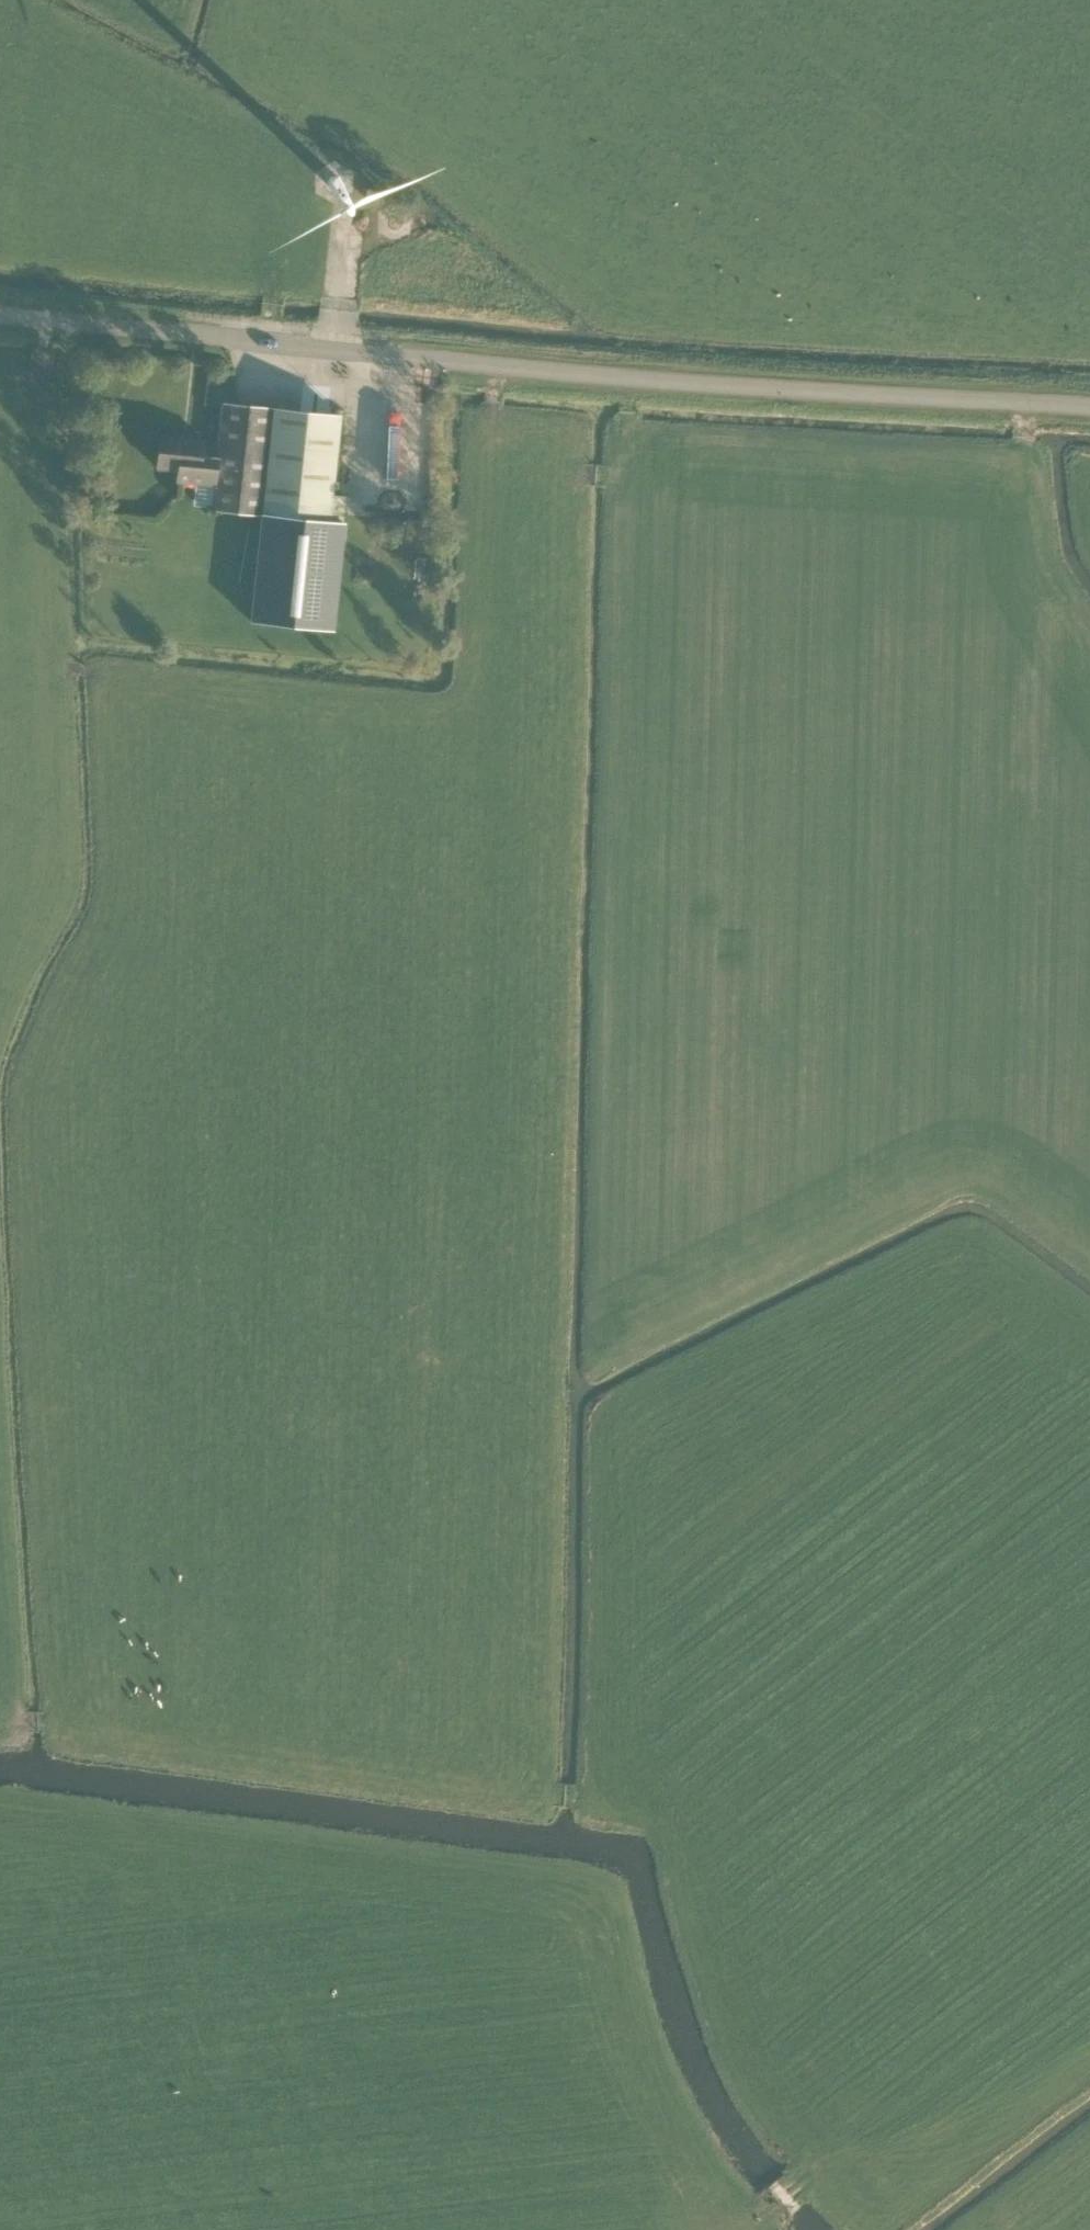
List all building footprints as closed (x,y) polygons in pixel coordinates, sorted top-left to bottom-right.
[(341,186),(341,184),(341,182),(341,181),(340,179),(338,178),(337,178),(336,177),(334,177),(332,177),(331,178),(330,179),(329,180),(328,181),(327,183),(327,184),(327,186),(328,187),(329,189),(330,190),(331,191),(333,191),(334,191),(336,191),(337,190),(339,190),(340,188),(341,187),(341,186)] [(344,523),(341,523),(343,494),(331,493),(339,415),(222,404),(216,458),(203,456),(204,438),(160,434),(157,468),(179,470),(178,481),(214,485),(212,510),(261,514),(250,622),(333,630),(344,523)]
